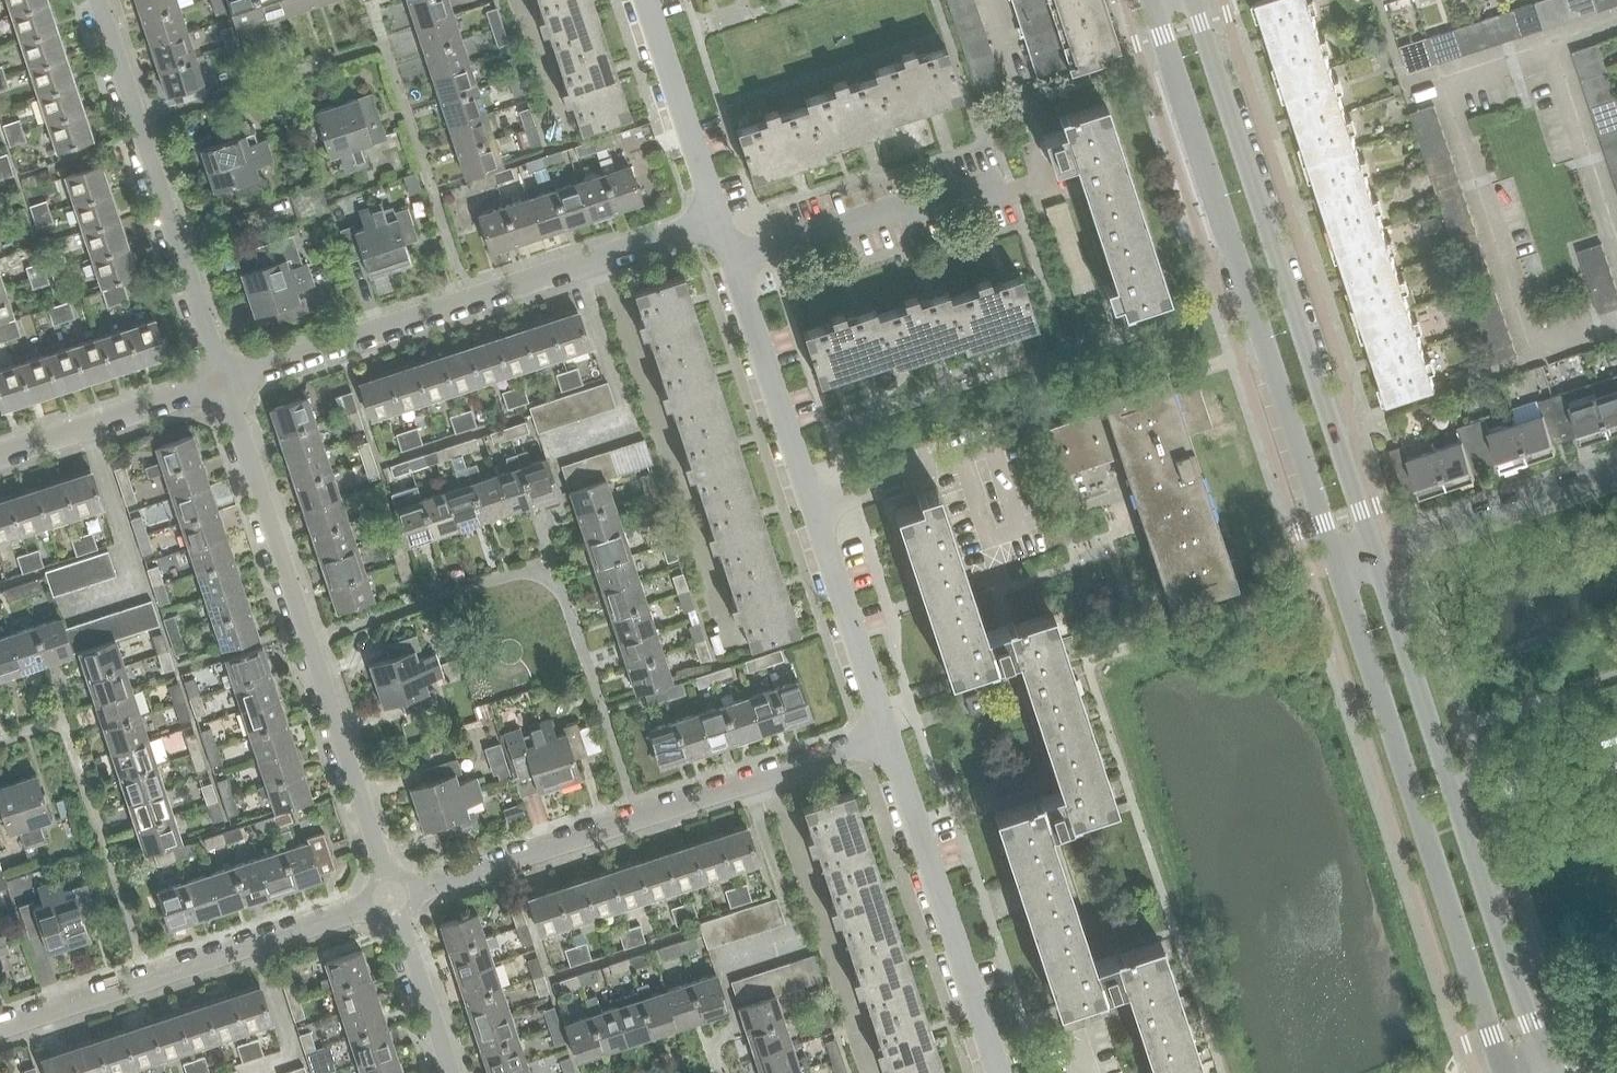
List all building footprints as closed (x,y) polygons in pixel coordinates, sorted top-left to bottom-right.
[(49,0),(7,0),(12,14),(49,1),(49,0)] [(140,20),(177,8),(174,0),(134,0),(140,20)] [(222,0),(211,0),(215,14),(226,11),(222,0)] [(237,29),(262,21),(255,0),(227,0),(237,29)] [(262,21),(287,13),(283,0),(255,0),(262,21)] [(287,13),(312,4),(311,0),(283,0),(287,13)] [(409,8),(415,26),(451,14),(447,0),(411,0),(407,1),(409,8)] [(543,17),(537,19),(541,32),(547,30),(557,59),(606,42),(592,0),(537,0),(543,17)] [(973,0),(963,0),(947,5),(951,17),(976,9),(973,0)] [(1037,84),(1070,73),(1101,63),(1098,55),(1118,48),(1102,0),(1010,0),(1037,84)] [(1281,82),(1330,66),(1308,0),(1260,0),(1255,2),(1281,82)] [(1532,3),(1541,29),(1568,20),(1561,0),(1542,0),(1532,3)] [(1568,20),(1595,11),(1591,0),(1561,0),(1568,20)] [(1595,11),(1609,7),(1606,0),(1591,0),(1595,11)] [(58,29),(49,1),(12,14),(21,41),(58,29)] [(1532,3),(1506,12),(1514,38),(1541,29),(1532,3)] [(502,25),(496,7),(486,11),(491,28),(502,25)] [(177,8),(140,20),(148,44),(185,33),(177,8)] [(980,22),(976,9),(951,17),(955,30),(980,22)] [(1506,12),(1479,21),(1487,47),(1514,38),(1506,12)] [(459,39),(451,14),(415,26),(423,51),(459,39)] [(1479,21),(1452,30),(1460,56),(1487,47),(1479,21)] [(984,34),(980,22),(955,30),(959,42),(984,34)] [(497,46),(507,43),(508,43),(502,25),(491,28),(497,46)] [(236,43),(231,26),(220,29),(226,47),(236,43)] [(67,55),(58,29),(21,41),(30,67),(67,55)] [(1452,30),(1425,39),(1434,65),(1460,56),(1452,30)] [(148,44),(157,70),(193,58),(185,33),(148,44)] [(988,46),(984,34),(959,42),(963,54),(988,46)] [(468,64),(459,39),(423,51),(431,76),(468,64)] [(1425,39),(1397,48),(1406,74),(1434,65),(1425,39)] [(606,42),(557,59),(566,87),(560,89),(564,103),(570,100),(580,129),(630,113),(606,42)] [(242,61),(236,43),(226,47),(232,64),(242,61)] [(1605,71),(1600,58),(1596,44),(1570,53),(1579,80),(1605,71)] [(872,68),(874,75),(889,119),(960,96),(943,46),(914,55),(912,49),(899,53),(901,59),(872,68)] [(992,58),(988,46),(963,54),(967,66),(992,58)] [(76,82),(67,55),(30,67),(38,95),(76,82)] [(518,75),(513,57),(502,60),(508,78),(518,75)] [(202,83),(193,58),(157,70),(165,95),(202,83)] [(996,70),(992,58),(967,66),(971,79),(996,70)] [(476,89),(468,64),(431,76),(439,101),(476,89)] [(1281,82),(1308,162),(1356,146),(1330,66),(1281,82)] [(1000,83),(996,70),(971,79),(975,91),(1000,83)] [(1613,98),(1609,85),(1605,71),(1579,80),(1587,107),(1613,98)] [(514,96),(523,93),(524,92),(518,75),(508,78),(514,96)] [(891,125),(889,119),(874,75),(847,84),(845,78),(831,83),(833,89),(803,98),(805,105),(820,148),(891,125)] [(5,76),(0,78),(0,89),(9,86),(5,76)] [(85,110),(76,82),(38,95),(48,123),(85,110)] [(1004,95),(1000,83),(975,91),(979,103),(1004,95)] [(1401,93),(1398,84),(1392,86),(1395,95),(1401,93)] [(439,101),(448,127),(484,115),(476,89),(439,101)] [(372,93),(368,94),(356,98),(372,143),(387,138),(372,93)] [(355,98),(334,105),(355,168),(367,164),(361,147),(370,144),(355,98)] [(1613,98),(1587,107),(1596,134),(1616,127),(1616,109),(1613,98)] [(1122,311),(1153,300),(1167,296),(1157,265),(1103,102),(1058,117),(1062,127),(1040,134),(1051,165),(1072,158),(1112,282),(1103,285),(1109,303),(1118,300),(1122,311)] [(345,171),(355,168),(334,105),(314,112),(329,158),(339,154),(345,171)] [(820,148),(805,105),(776,114),(775,109),(760,114),(762,119),(733,128),(750,178),(822,156),(820,148)] [(535,125),(529,107),(519,111),(524,128),(535,125)] [(1407,115),(1411,127),(1436,119),(1432,107),(1407,115)] [(94,139),(85,110),(48,123),(57,151),(94,139)] [(448,127),(456,151),(492,139),(484,115),(448,127)] [(2,125),(6,135),(23,130),(19,119),(2,125)] [(1440,132),(1436,119),(1411,127),(1415,140),(1440,132)] [(246,120),(214,130),(218,143),(199,150),(205,171),(268,150),(264,140),(247,145),(244,137),(250,135),(246,120)] [(540,143),(535,125),(524,128),(530,146),(540,143)] [(652,126),(628,134),(632,144),(656,135),(652,126)] [(1596,134),(1605,161),(1616,157),(1616,127),(1596,134)] [(26,141),(23,130),(6,135),(9,146),(26,141)] [(1415,140),(1420,152),(1444,144),(1440,132),(1415,140)] [(613,145),(610,134),(592,140),(596,150),(605,147),(613,145)] [(501,164),(492,139),(456,151),(464,176),(501,164)] [(596,150),(592,140),(575,146),(578,156),(594,151),(596,150)] [(1448,157),(1444,144),(1420,152),(1424,165),(1448,157)] [(1334,242),(1383,225),(1356,146),(1308,162),(1334,242)] [(594,151),(597,160),(608,157),(605,147),(596,150),(594,151)] [(271,162),(268,150),(205,171),(212,191),(231,184),(236,198),(267,188),(262,173),(256,175),(254,167),(271,162)] [(564,161),(560,150),(543,156),(546,167),(564,161)] [(6,152),(0,154),(0,167),(10,164),(6,152)] [(546,167),(543,156),(525,162),(528,172),(546,167)] [(602,173),(614,210),(640,202),(627,165),(612,170),(608,157),(597,160),(602,173)] [(1424,165),(1428,177),(1453,169),(1448,157),(1424,165)] [(1605,161),(1614,188),(1616,187),(1616,157),(1605,161)] [(64,175),(73,204),(111,191),(102,163),(64,175)] [(10,164),(0,167),(0,179),(13,175),(10,164)] [(513,178),(510,167),(488,173),(492,184),(513,178)] [(1428,177),(1432,190),(1457,182),(1453,169),(1428,177)] [(421,190),(415,172),(403,176),(409,194),(421,190)] [(488,173),(467,180),(470,191),(492,184),(488,173)] [(577,182),(589,219),(614,210),(602,173),(577,182)] [(577,182),(552,190),(564,227),(589,219),(577,182)] [(1432,190),(1436,203),(1461,194),(1457,182),(1432,190)] [(527,198),(539,235),(564,227),(552,190),(527,198)] [(73,204),(82,230),(120,218),(111,191),(73,204)] [(1436,203),(1440,215),(1465,207),(1461,194),(1436,203)] [(527,198),(502,206),(515,243),(539,235),(527,198)] [(49,211),(46,201),(29,206),(33,217),(49,211)] [(416,239),(406,208),(391,212),(393,219),(385,222),(379,204),(368,207),(389,269),(409,262),(403,244),(416,239)] [(502,206),(477,215),(489,252),(515,243),(502,206)] [(27,218),(24,207),(8,212),(11,223),(27,218)] [(368,276),(389,269),(368,207),(358,211),(364,228),(355,231),(353,225),(338,230),(349,261),(362,257),(368,276)] [(1440,215),(1445,228),(1469,219),(1465,207),(1440,215)] [(49,211),(33,217),(36,227),(52,222),(49,211)] [(1421,221),(1425,234),(1443,228),(1439,215),(1421,221)] [(31,228),(27,218),(11,223),(15,234),(31,228)] [(91,257),(129,244),(120,218),(82,230),(91,257)] [(1445,228),(1449,240),(1473,232),(1469,219),(1445,228)] [(1409,305),(1383,225),(1334,242),(1360,322),(1409,305)] [(1449,240),(1453,253),(1477,244),(1473,232),(1449,240)] [(245,294),(308,273),(305,263),(301,264),(291,235),(251,247),(258,267),(238,273),(245,294)] [(1576,251),(1580,264),(1603,256),(1599,243),(1576,251)] [(138,273),(129,244),(91,257),(100,286),(138,273)] [(67,265),(64,254),(47,260),(51,270),(67,265)] [(1580,264),(1584,276),(1607,268),(1603,256),(1580,264)] [(46,272),(42,261),(26,267),(29,278),(46,272)] [(67,265),(51,270),(54,281),(70,276),(67,265)] [(1584,276),(1588,289),(1612,281),(1607,268),(1584,276)] [(49,283),(46,272),(29,278),(33,288),(49,283)] [(312,284),(308,273),(245,294),(252,315),(271,309),(276,322),(307,311),(303,297),(296,299),(294,290),(312,284)] [(681,274),(633,290),(642,320),(636,322),(641,335),(647,333),(656,361),(705,345),(681,274)] [(974,288),(947,297),(960,343),(962,349),(1035,325),(1018,274),(989,283),(987,278),(972,282),(974,288)] [(1588,289),(1592,302),(1616,294),(1612,281),(1588,289)] [(124,283),(113,286),(118,302),(129,299),(124,283)] [(118,302),(113,286),(101,290),(106,306),(118,302)] [(5,287),(0,288),(0,319),(14,314),(5,287)] [(902,306),(875,314),(888,359),(890,365),(960,343),(947,297),(945,291),(915,301),(913,295),(900,300),(902,306)] [(1470,305),(1466,294),(1455,298),(1459,309),(1470,305)] [(1616,294),(1592,302),(1596,314),(1616,307),(1616,298),(1616,294)] [(74,317),(69,301),(58,304),(63,321),(74,317)] [(63,321),(58,304),(47,308),(53,324),(63,321)] [(1436,388),(1436,385),(1409,305),(1360,322),(1387,403),(1419,393),(1436,388)] [(817,382),(888,359),(875,314),(873,309),(844,318),(842,312),(828,316),(830,323),(800,332),(817,382)] [(546,319),(558,358),(587,348),(574,310),(546,319)] [(153,318),(125,328),(137,366),(166,357),(153,318)] [(21,335),(16,319),(5,322),(10,338),(21,335)] [(546,319),(519,328),(532,366),(558,358),(546,319)] [(5,322),(0,324),(0,342),(10,338),(5,322)] [(99,336),(111,375),(137,366),(125,328),(99,336)] [(504,375),(532,366),(519,328),(492,337),(504,375)] [(70,346),(83,384),(111,375),(99,336),(70,346)] [(504,375),(492,337),(466,345),(478,384),(504,375)] [(478,384),(466,345),(439,354),(451,393),(478,384)] [(705,345),(656,361),(665,390),(659,392),(664,406),(670,404),(679,433),(728,417),(705,345)] [(70,346),(45,354),(57,393),(83,384),(70,346)] [(1593,349),(1583,353),(1586,362),(1596,359),(1593,349)] [(45,354),(18,363),(30,402),(57,393),(45,354)] [(451,393),(439,354),(412,363),(425,401),(451,393)] [(1474,361),(1476,369),(1489,365),(1487,357),(1474,361)] [(0,369),(0,403),(3,411),(30,402),(18,363),(0,369)] [(425,401),(412,363),(385,372),(397,410),(425,401)] [(582,383),(577,367),(566,370),(571,386),(582,383)] [(571,386),(566,370),(555,374),(560,390),(571,386)] [(397,410),(385,372),(357,381),(370,419),(397,410)] [(1141,381),(1098,394),(1103,408),(1039,429),(1054,476),(1119,455),(1168,605),(1234,583),(1185,433),(1210,425),(1195,379),(1170,388),(1166,372),(1141,381)] [(1591,384),(1608,437),(1616,434),(1616,375),(1591,384)] [(613,407),(605,383),(592,387),(600,412),(613,407)] [(1550,397),(1565,442),(1578,438),(1581,446),(1608,437),(1591,384),(1550,397)] [(529,401),(523,385),(512,389),(518,404),(529,401)] [(587,416),(600,412),(592,387),(579,391),(587,416)] [(518,404),(512,389),(501,393),(506,408),(518,404)] [(587,416),(579,391),(566,395),(574,420),(587,416)] [(345,413),(356,410),(350,392),(340,396),(345,413)] [(561,425),(574,420),(566,395),(553,399),(561,425)] [(1552,446),(1565,442),(1550,397),(1536,402),(1541,415),(1515,424),(1528,464),(1555,455),(1552,446)] [(268,410),(277,436),(313,424),(305,398),(268,410)] [(561,425),(553,399),(540,404),(548,429),(561,425)] [(527,408),(531,419),(535,433),(548,429),(540,404),(527,408)] [(476,425),(471,409),(460,412),(465,428),(476,425)] [(356,410),(345,413),(351,431),(361,427),(356,410)] [(454,432),(465,428),(460,412),(449,416),(454,432)] [(728,417),(679,433),(688,461),(682,463),(687,477),(693,475),(702,504),(751,488),(728,417)] [(1470,424),(1484,468),(1496,464),(1500,473),(1528,464),(1515,424),(1488,433),(1483,419),(1470,424)] [(529,432),(525,421),(507,427),(511,438),(529,432)] [(321,448),(313,424),(277,436),(285,461),(321,448)] [(1470,473),(1484,468),(1470,424),(1455,429),(1459,442),(1434,450),(1446,488),(1472,479),(1470,473)] [(422,443),(416,427),(405,430),(411,446),(422,443)] [(511,438),(507,427),(490,433),(493,444),(511,438)] [(400,450),(411,446),(405,430),(395,434),(400,450)] [(148,477),(162,473),(199,460),(191,435),(153,447),(158,462),(145,466),(148,477)] [(475,438),(458,443),(461,454),(479,448),(475,438)] [(642,439),(630,443),(638,467),(650,464),(642,439)] [(362,463),(372,459),(366,442),(356,445),(362,463)] [(434,451),(437,462),(450,458),(461,454),(458,443),(434,451)] [(630,443),(618,447),(626,471),(638,467),(630,443)] [(1402,445),(1393,448),(1389,450),(1403,494),(1417,489),(1419,496),(1446,488),(1434,450),(1407,459),(1402,445)] [(618,447),(606,451),(614,475),(626,471),(618,447)] [(330,473),(321,448),(285,461),(293,485),(330,473)] [(434,451),(409,460),(412,470),(437,462),(434,451)] [(603,479),(614,475),(606,451),(595,455),(603,479)] [(514,455),(530,503),(555,495),(543,459),(529,463),(525,452),(514,455)] [(460,486),(444,491),(456,528),(480,520),(468,483),(466,468),(461,454),(450,458),(460,486)] [(493,475),(505,512),(530,503),(514,455),(503,459),(507,471),(493,475)] [(595,455),(583,459),(591,483),(603,479),(595,455)] [(378,477),(372,459),(362,463),(368,481),(378,477)] [(583,459),(571,463),(579,487),(591,483),(583,459)] [(207,486),(199,460),(162,473),(170,498),(207,486)] [(393,476),(412,470),(409,460),(390,466),(393,476)] [(579,487),(571,463),(559,466),(567,491),(579,487)] [(468,483),(480,520),(505,512),(493,475),(482,479),(477,464),(466,468),(468,483)] [(120,487),(131,483),(125,465),(114,469),(120,487)] [(88,469),(61,478),(74,517),(101,508),(88,469)] [(338,498),(330,473),(293,485),(302,510),(338,498)] [(642,495),(653,491),(647,474),(636,478),(642,495)] [(61,478),(33,487),(47,526),(74,517),(61,478)] [(576,517),(612,505),(603,479),(591,483),(579,487),(567,491),(576,517)] [(131,483),(120,487),(126,505),(137,501),(131,483)] [(216,510),(207,486),(170,498),(178,523),(216,510)] [(33,487),(6,496),(19,535),(47,526),(33,487)] [(751,488),(702,504),(712,532),(706,534),(710,547),(716,545),(726,575),(774,559),(751,488)] [(456,528),(444,491),(419,500),(431,536),(456,528)] [(659,509),(653,491),(642,495),(648,513),(659,509)] [(378,513),(389,509),(383,492),(373,495),(378,513)] [(0,498),(0,541),(19,535),(6,496),(0,498)] [(346,523),(338,498),(302,510),(310,535),(346,523)] [(1020,656),(1063,788),(1104,774),(1060,641),(1050,612),(1011,624),(1011,623),(975,634),(930,499),(892,512),(923,607),(947,679),(986,666),(986,667),(1020,656)] [(405,545),(431,536),(419,500),(393,508),(405,545)] [(620,530),(612,505),(576,517),(584,542),(620,530)] [(395,527),(389,509),(378,513),(384,531),(395,527)] [(224,535),(216,510),(178,523),(186,548),(224,535)] [(136,537),(147,533),(141,516),(130,519),(136,537)] [(355,548),(346,523),(310,535),(318,560),(355,548)] [(659,545),(669,541),(664,524),(653,527),(659,545)] [(628,555),(620,530),(584,542),(592,567),(628,555)] [(98,548),(92,531),(81,535),(87,552),(98,548)] [(153,551),(147,533),(136,537),(142,554),(153,551)] [(76,555),(87,552),(81,535),(70,539),(76,555)] [(232,560),(224,535),(186,548),(195,573),(232,560)] [(395,563),(405,559),(400,541),(389,545),(395,563)] [(675,559),(669,541),(659,545),(664,563),(675,559)] [(318,560),(326,585),(363,573),(355,548),(318,560)] [(33,569),(44,566),(38,549),(27,553),(33,569)] [(106,551),(94,555),(102,580),(114,576),(106,551)] [(33,569),(27,553),(16,556),(22,573),(33,569)] [(94,555),(81,559),(89,584),(102,580),(94,555)] [(636,580),(628,555),(592,567),(600,592),(636,580)] [(81,559),(68,563),(76,588),(89,584),(81,559)] [(411,577),(405,559),(395,563),(401,580),(411,577)] [(774,559),(726,575),(735,603),(729,604),(733,618),(739,616),(749,646),(797,630),(774,559)] [(240,585),(232,560),(195,573),(203,597),(240,585)] [(76,588),(68,563),(56,567),(64,592),(76,588)] [(153,587),(164,583),(158,565),(147,569),(153,587)] [(43,571),(45,577),(51,596),(64,592),(56,567),(43,571)] [(371,598),(363,573),(326,585),(335,610),(371,598)] [(675,595),(686,591),(680,574),(670,578),(675,595)] [(42,589),(38,578),(20,584),(24,595),(42,589)] [(645,605),(636,580),(600,592),(609,617),(645,605)] [(164,583),(153,587),(159,605),(169,601),(164,583)] [(24,595),(20,584),(3,590),(6,601),(24,595)] [(240,585),(203,597),(211,622),(248,610),(240,585)] [(686,591),(675,595),(681,612),(691,609),(686,591)] [(149,600),(137,604),(145,629),(158,625),(149,600)] [(137,604),(124,608),(133,633),(145,629),(137,604)] [(653,630),(645,605),(609,617),(617,642),(653,630)] [(124,608),(112,612),(120,637),(133,633),(124,608)] [(248,610),(211,622),(219,648),(257,636),(248,610)] [(108,642),(114,640),(120,637),(112,612),(99,616),(108,642)] [(169,637),(180,633),(174,615),(163,619),(169,637)] [(99,616),(87,620),(95,646),(108,642),(99,616)] [(33,626),(45,662),(70,654),(62,628),(58,618),(33,626)] [(95,646),(87,620),(74,624),(83,650),(95,646)] [(62,628),(70,654),(77,652),(83,650),(74,624),(62,628)] [(692,645),(702,641),(696,624),(686,627),(692,645)] [(33,626),(8,634),(20,671),(45,662),(33,626)] [(661,654),(653,630),(617,642),(625,666),(661,654)] [(157,654),(168,650),(162,633),(151,636),(157,654)] [(180,633),(169,637),(175,654),(186,651),(180,633)] [(20,671),(8,634),(0,637),(0,677),(20,671)] [(373,685),(436,665),(432,655),(415,661),(412,652),(418,650),(413,635),(382,646),(386,659),(366,666),(373,685)] [(86,677),(122,665),(114,640),(108,642),(95,646),(83,650),(77,652),(86,677)] [(702,641),(692,645),(697,662),(707,659),(702,641)] [(224,659),(224,660),(232,684),(269,672),(260,647),(224,659)] [(781,649),(763,655),(766,666),(784,660),(781,649)] [(173,668),(168,650),(157,654),(163,672),(173,668)] [(669,680),(661,654),(625,666),(633,692),(669,680)] [(748,671),(766,666),(763,655),(745,661),(748,671)] [(130,690),(122,665),(86,677),(94,702),(130,690)] [(439,676),(436,665),(373,685),(381,707),(401,700),(405,713),(436,703),(431,688),(425,691),(422,682),(439,676)] [(730,665),(712,671),(716,682),(734,676),(730,665)] [(698,688),(716,682),(712,671),(695,677),(698,688)] [(269,672),(232,684),(240,710),(277,697),(269,672)] [(184,681),(190,699),(200,695),(194,678),(184,681)] [(797,681),(771,689),(784,726),(809,717),(797,681)] [(684,693),(680,682),(663,688),(666,699),(684,693)] [(174,704),(184,700),(178,683),(168,686),(174,704)] [(982,689),(974,692),(971,683),(951,690),(955,702),(962,700),(967,715),(988,707),(982,689)] [(666,699),(663,688),(645,694),(648,705),(666,699)] [(746,697),(758,734),(784,726),(771,689),(746,697)] [(139,715),(130,690),(94,702),(102,727),(139,715)] [(721,706),(734,742),(758,734),(746,697),(733,702),(730,694),(720,697),(723,705),(721,706)] [(206,713),(200,695),(190,699),(196,717),(206,713)] [(277,697),(240,710),(248,734),(285,722),(277,697)] [(190,718),(184,700),(174,704),(179,721),(190,718)] [(697,714),(709,750),(734,742),(721,706),(697,714)] [(697,714),(672,722),(684,758),(709,750),(697,714)] [(147,740),(139,715),(102,727),(110,752),(147,740)] [(537,722),(557,785),(578,778),(572,759),(585,755),(575,724),(560,728),(562,734),(554,737),(548,719),(537,722)] [(294,747),(285,722),(248,734),(257,759),(294,747)] [(537,792),(557,785),(537,722),(526,726),(532,744),(524,747),(518,729),(504,734),(518,777),(531,773),(537,792)] [(646,730),(658,767),(684,758),(672,722),(646,730)] [(200,731),(206,749),(216,745),(210,728),(200,731)] [(184,737),(190,754),(201,751),(195,733),(184,737)] [(155,765),(147,740),(110,752),(118,777),(155,765)] [(222,763),(216,745),(206,749),(212,766),(222,763)] [(302,771),(294,747),(257,759),(265,784),(302,771)] [(196,772),(205,768),(207,768),(201,751),(190,754),(196,772)] [(408,789),(414,809),(477,789),(473,777),(456,783),(453,775),(459,773),(455,759),(423,769),(427,782),(408,789)] [(499,780),(510,776),(505,759),(493,763),(499,780)] [(163,790),(155,765),(118,777),(126,802),(163,790)] [(310,797),(302,771),(265,784),(273,810),(310,797)] [(1514,792),(1507,773),(1497,776),(1504,795),(1514,792)] [(1114,806),(1104,774),(1063,788),(1029,798),(1030,800),(992,813),(1056,1008),(1094,996),(1101,994),(1129,985),(1158,1072),(1202,1072),(1158,941),(1120,953),(1119,952),(1083,964),(1040,831),(1074,820),(1073,819),(1114,806)] [(34,775),(13,782),(33,845),(45,841),(39,824),(49,821),(34,775)] [(223,798),(233,795),(227,778),(217,781),(223,798)] [(33,845),(13,782),(0,786),(0,812),(7,835),(17,831),(23,848),(33,845)] [(206,804),(217,800),(211,783),(200,786),(206,804)] [(477,789),(414,809),(421,830),(441,823),(446,837),(477,827),(472,811),(465,813),(463,805),(480,799),(477,789)] [(849,789),(801,805),(811,835),(805,837),(809,851),(815,849),(824,876),(873,860),(849,789)] [(171,815),(163,790),(126,802),(135,827),(171,815)] [(233,795),(223,798),(228,816),(238,812),(233,795)] [(223,818),(217,800),(206,804),(212,822),(223,818)] [(508,821),(525,816),(521,803),(503,809),(508,821)] [(305,843),(296,846),(288,823),(293,821),(289,810),(271,816),(275,827),(283,850),(281,850),(293,887),(318,879),(317,874),(328,871),(333,869),(332,866),(333,866),(321,832),(303,838),(305,843)] [(180,840),(171,815),(135,827),(143,852),(180,840)] [(271,816),(253,822),(257,833),(275,827),(271,816)] [(745,824),(717,833),(729,872),(757,863),(745,824)] [(239,827),(221,832),(224,843),(242,838),(239,827)] [(224,843),(221,832),(203,838),(207,849),(224,843)] [(717,833),(690,842),(702,881),(729,872),(717,833)] [(675,890),(702,881),(690,842),(662,851),(675,890)] [(193,853),(189,843),(171,849),(175,859),(193,853)] [(34,844),(33,845),(24,848),(28,859),(38,856),(34,844)] [(175,859),(171,849),(154,855),(157,865),(175,859)] [(293,887),(281,850),(256,859),(268,895),(293,887)] [(675,890),(662,851),(635,860),(648,899),(675,890)] [(268,895),(256,859),(231,867),(243,904),(268,895)] [(648,899),(635,860),(608,869),(621,907),(648,899)] [(873,860),(824,876),(834,906),(828,908),(833,921),(839,919),(848,947),(896,931),(873,860)] [(243,904),(231,867),(206,875),(218,912),(243,904)] [(621,907),(608,869),(581,878),(594,916),(621,907)] [(218,912),(206,875),(181,883),(193,920),(218,912)] [(594,916),(581,878),(554,886),(567,925),(594,916)] [(58,880),(46,884),(67,947),(88,940),(81,920),(94,916),(84,885),(70,889),(72,895),(64,898),(58,880)] [(193,920),(181,883),(156,892),(168,928),(193,920)] [(752,900),(751,900),(746,883),(736,887),(741,904),(752,900)] [(47,953),(67,947),(46,884),(36,887),(42,905),(33,908),(31,902),(17,906),(28,938),(40,934),(47,953)] [(539,934),(567,925),(554,886),(526,896),(539,934)] [(731,907),(741,904),(736,887),(726,890),(731,907)] [(775,899),(762,903),(770,927),(783,923),(775,899)] [(698,919),(698,917),(693,902),(682,905),(688,922),(698,919)] [(762,903),(749,907),(757,932),(770,927),(762,903)] [(678,925),(688,922),(682,905),(672,908),(678,925)] [(515,928),(526,924),(520,907),(510,910),(515,928)] [(757,932),(749,907),(736,911),(744,936),(757,932)] [(736,911),(723,916),(731,940),(744,936),(736,911)] [(438,925),(447,951),(483,939),(474,913),(438,925)] [(731,940),(723,916),(710,920),(718,945),(731,940)] [(697,925),(700,934),(705,949),(718,945),(710,920),(697,925)] [(521,945),(531,942),(532,942),(526,924),(515,928),(521,945)] [(645,942),(645,941),(639,925),(629,929),(635,946),(645,942)] [(624,949),(635,946),(629,929),(619,932),(624,949)] [(896,931),(848,947),(857,976),(851,979),(856,992),(862,990),(871,1018),(920,1002),(896,931)] [(492,936),(483,939),(447,951),(455,976),(491,964),(487,949),(495,947),(492,936)] [(694,936),(676,942),(680,953),(697,947),(694,936)] [(9,953),(4,937),(0,938),(0,956),(9,953)] [(592,959),(591,959),(586,942),(576,946),(581,963),(592,959)] [(680,953),(676,942),(658,948),(662,959),(680,953)] [(571,966),(581,963),(576,946),(566,949),(571,966)] [(324,991),(331,988),(369,976),(360,950),(323,962),(328,977),(320,979),(324,991)] [(644,953),(626,958),(630,969),(647,963),(644,953)] [(808,983),(820,979),(812,954),(800,958),(808,983)] [(532,978),(543,974),(537,956),(526,960),(532,978)] [(630,969),(626,958),(608,964),(612,975),(630,969)] [(788,962),(796,987),(808,983),(800,958),(788,962)] [(776,966),(784,991),(796,987),(788,962),(776,966)] [(500,989),(491,964),(455,976),(463,1001),(500,989)] [(776,966),(764,970),(773,995),(784,991),(776,966)] [(598,979),(594,969),(576,975),(580,985),(598,979)] [(760,999),(772,995),(773,995),(764,970),(752,974),(760,999)] [(538,995),(548,992),(543,974),(532,978),(538,995)] [(752,974),(740,978),(749,1003),(760,999),(752,974)] [(580,985),(576,975),(558,981),(562,991),(580,985)] [(713,975),(688,983),(700,1019),(725,1011),(713,975)] [(377,1001),(369,976),(331,988),(340,1014),(377,1001)] [(749,1003),(740,978),(728,982),(737,1007),(749,1003)] [(813,1010),(824,1007),(816,981),(804,985),(813,1010)] [(282,985),(288,1003),(298,999),(292,982),(282,985)] [(257,983),(230,992),(243,1032),(270,1023),(257,983)] [(688,983),(663,992),(675,1028),(700,1019),(688,983)] [(508,1013),(500,989),(463,1001),(471,1025),(508,1013)] [(230,992),(202,1001),(216,1041),(243,1032),(230,992)] [(663,992),(638,1000),(650,1036),(675,1028),(663,992)] [(613,1008),(626,1044),(650,1036),(638,1000),(636,993),(614,1000),(617,1007),(613,1008)] [(589,1016),(601,1053),(626,1044),(613,1008),(601,1012),(595,995),(584,999),(589,1016)] [(745,1033),(780,1021),(772,995),(760,999),(749,1003),(737,1007),(745,1033)] [(304,1017),(298,999),(288,1003),(294,1020),(304,1017)] [(202,1001),(175,1010),(188,1049),(216,1041),(202,1001)] [(385,1026),(377,1001),(340,1014),(348,1038),(385,1026)] [(871,1018),(881,1047),(874,1049),(879,1063),(885,1060),(889,1072),(943,1072),(920,1002),(871,1018)] [(553,1006),(552,1006),(543,1010),(548,1027),(559,1024),(553,1006)] [(824,1007),(813,1010),(818,1028),(829,1024),(824,1007)] [(175,1010),(149,1019),(162,1058),(188,1049),(175,1010)] [(1085,1025),(1084,1024),(1080,1012),(1060,1019),(1064,1031),(1085,1025)] [(516,1038),(508,1013),(471,1025),(480,1050),(516,1038)] [(601,1053),(589,1016),(564,1024),(576,1061),(601,1053)] [(149,1019),(121,1028),(135,1067),(162,1058),(149,1019)] [(745,1033),(753,1058),(789,1046),(780,1021),(745,1033)] [(565,1042),(559,1024),(548,1027),(554,1045),(565,1042)] [(393,1051),(385,1026),(348,1038),(356,1063),(393,1051)] [(95,1037),(108,1072),(117,1072),(135,1067),(121,1028),(95,1037)] [(299,1035),(305,1053),(315,1049),(309,1031),(299,1035)] [(68,1046),(78,1072),(108,1072),(95,1037),(68,1046)] [(516,1038),(480,1050),(487,1072),(495,1072),(524,1063),(516,1038)] [(840,1056),(837,1045),(834,1038),(824,1042),(830,1059),(840,1056)] [(252,1059),(263,1055),(258,1039),(247,1042),(252,1059)] [(252,1059),(247,1042),(236,1046),(242,1062),(252,1059)] [(315,1049),(305,1053),(311,1072),(326,1072),(335,1070),(333,1063),(336,1062),(330,1044),(315,1049)] [(68,1046),(40,1055),(46,1072),(78,1072),(68,1046)] [(753,1058),(758,1072),(790,1072),(807,1067),(804,1057),(793,1060),(789,1046),(753,1058)] [(393,1051),(356,1063),(359,1072),(401,1072),(393,1051)] [(569,1057),(559,1060),(563,1072),(575,1072),(570,1056),(569,1057)] [(840,1056),(830,1059),(835,1072),(846,1072),(840,1056)] [(204,1057),(193,1060),(197,1072),(207,1072),(209,1072),(204,1057)] [(193,1060),(182,1063),(185,1072),(197,1072),(193,1060)] [(524,1063),(495,1072),(528,1072),(524,1063)]
